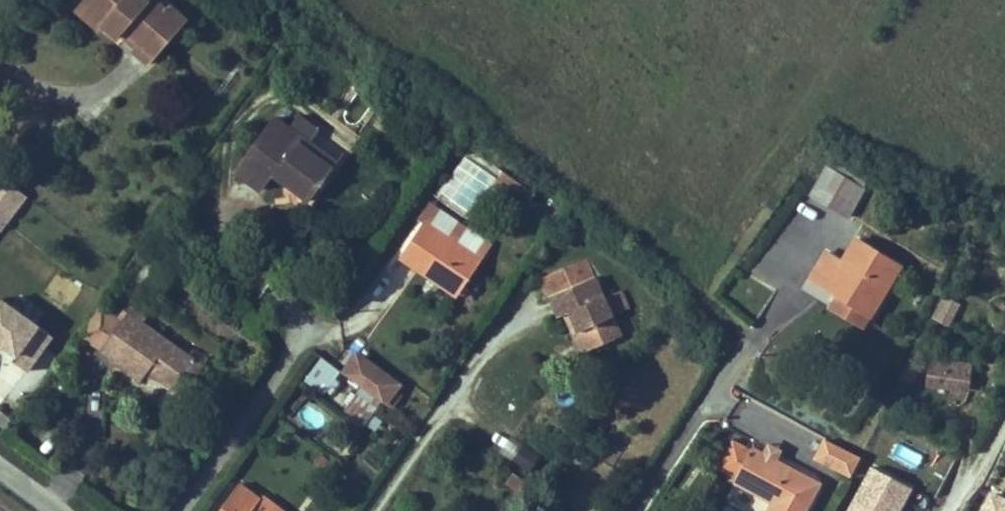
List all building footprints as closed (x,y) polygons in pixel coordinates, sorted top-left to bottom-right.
[(175,22),(156,8),(152,13),(134,0),(89,0),(89,1),(88,0),(72,0),(63,14),(85,30),(104,43),(107,39),(122,49),(119,53),(142,69),(175,22)] [(85,30),(63,14),(57,21),(80,37),(85,30)] [(304,146),(267,118),(229,169),(258,191),(272,173),(309,201),(328,175),(299,154),(304,146)] [(312,136),(304,146),(299,154),(328,175),(341,158),(312,136)] [(496,192),(526,210),(535,196),(463,154),(436,200),(477,224),(496,192)] [(841,213),(861,185),(824,157),(803,185),(841,213)] [(1,235),(29,200),(0,178),(0,234),(1,235)] [(419,280),(444,242),(413,219),(386,256),(419,280)] [(881,282),(891,265),(846,237),(832,259),(816,250),(799,277),(816,288),(823,277),(856,297),(869,275),(881,282)] [(470,262),(444,242),(419,280),(443,299),(470,262)] [(585,348),(614,333),(583,275),(537,298),(549,320),(557,316),(566,311),(585,348)] [(860,315),(881,282),(869,275),(856,297),(823,277),(816,288),(860,315)] [(54,340),(0,303),(0,355),(29,375),(54,340)] [(92,356),(133,385),(139,377),(161,393),(183,363),(137,330),(146,318),(125,303),(110,325),(113,327),(92,356)] [(576,352),(585,348),(566,311),(557,316),(576,352)] [(969,397),(975,365),(930,357),(924,388),(969,397)] [(329,395),(341,370),(316,358),(304,383),(329,395)] [(354,359),(341,376),(350,383),(377,403),(390,387),(354,359)] [(194,371),(183,363),(161,393),(173,402),(194,371)] [(353,434),(372,411),(352,395),(333,418),(353,434)] [(528,474),(539,458),(511,439),(500,454),(528,474)] [(839,476),(848,458),(814,439),(804,456),(839,476)] [(803,480),(740,444),(720,478),(757,499),(750,510),(785,510),(803,480)] [(520,494),(525,488),(502,468),(496,474),(520,494)] [(861,468),(838,510),(887,510),(899,488),(861,468)] [(720,478),(708,500),(729,510),(750,510),(757,499),(720,478)] [(973,484),(959,510),(1004,510),(1004,500),(973,484)] [(250,500),(246,507),(223,490),(209,510),(266,510),(250,500)]
